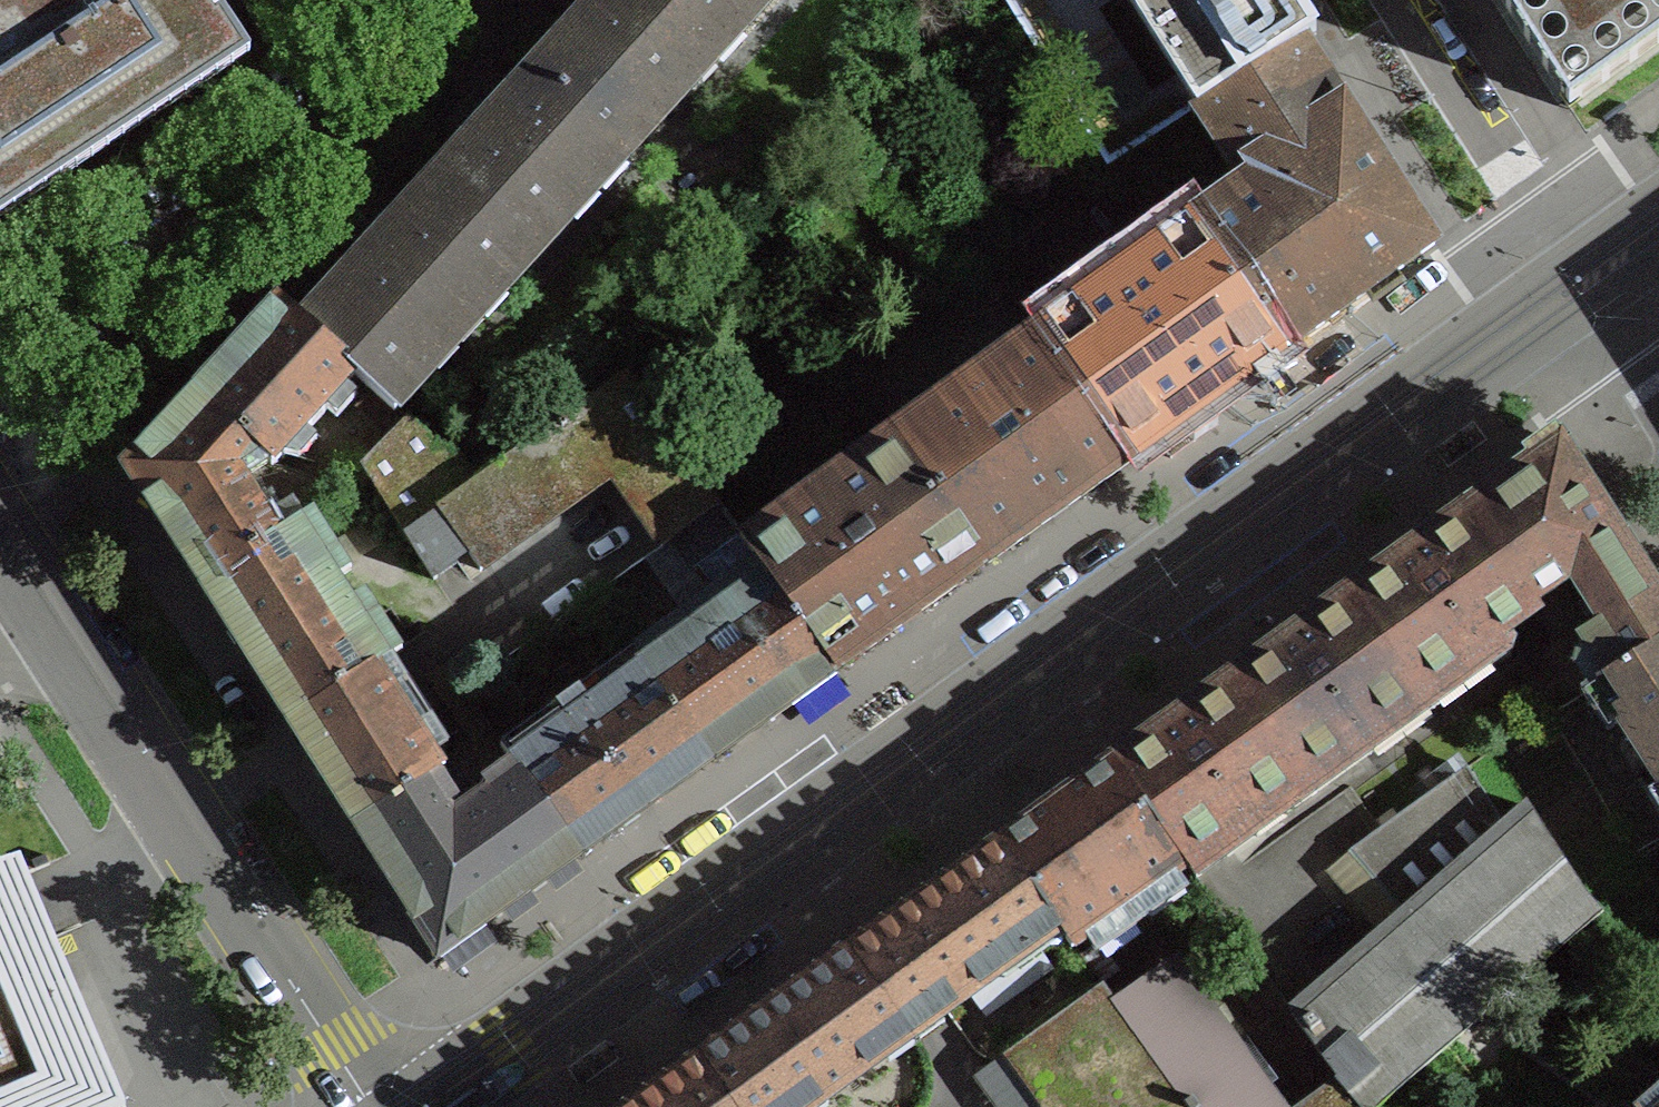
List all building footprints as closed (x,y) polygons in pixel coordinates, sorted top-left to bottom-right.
[(250,54),(215,0),(0,0),(0,218),(250,54)] [(771,0),(597,0),(561,39),(656,126),(771,0)] [(1107,167),(1194,111),(1303,40),(1315,33),(1294,0),(1004,0),(1107,167)] [(1569,107),(1658,42),(1658,0),(1501,0),(1569,107)] [(444,167),(538,254),(656,126),(561,39),(444,167)] [(1202,234),(1285,350),(1434,244),(1303,40),(1194,111),(1217,148),(1228,140),(1258,187),(1261,191),(1202,234)] [(356,372),(397,409),(538,254),(444,167),(301,322),(356,372)] [(1052,340),(1135,457),(1285,350),(1202,234),(1052,340)] [(301,322),(278,301),(195,391),(261,451),(273,463),(304,429),(306,431),(327,408),(325,406),(356,372),(301,322)] [(903,447),(986,564),(1135,457),(1052,340),(903,447)] [(625,375),(477,480),(407,419),(362,464),(405,533),(437,510),(480,570),(611,477),(661,546),(671,539),(718,505),(625,375)] [(195,391),(125,467),(200,585),(280,534),(237,467),(261,451),(195,391)] [(1608,676),(1658,644),(1658,590),(1626,540),(1624,541),(1554,433),(1527,452),(1533,461),(1466,508),(1521,586),(1562,561),(1601,624),(1582,636),(1608,676)] [(753,554),(836,670),(986,564),(903,447),(753,554)] [(642,662),(712,759),(836,670),(753,554),(718,505),(671,539),(720,607),(642,662)] [(1498,637),(1537,609),(1521,586),(1466,508),(1348,593),(1420,693),(1460,664),(1457,660),(1495,633),(1498,637)] [(280,534),(200,585),(288,721),(377,664),(400,648),(376,610),(362,619),(323,559),(338,551),(313,513),(280,534)] [(1230,677),(1302,777),(1420,693),(1348,593),(1230,677)] [(1608,676),(1596,684),(1658,782),(1658,644),(1608,676)] [(521,769),(580,853),(712,759),(642,662),(634,650),(597,677),(607,691),(588,704),(578,690),(557,705),(568,719),(549,732),(539,718),(503,744),(521,769)] [(377,664),(288,721),(354,824),(429,775),(443,767),(418,728),(420,726),(403,700),(401,702),(377,664)] [(1112,761),(1184,861),(1223,833),(1220,828),(1259,801),(1262,805),(1302,777),(1230,677),(1112,761)] [(1112,761),(999,842),(1061,928),(1074,946),(1187,865),(1184,861),(1112,761)] [(1466,767),(1350,849),(1407,915),(1293,1013),(1339,1078),(1362,1106),(1377,1106),(1603,912),(1584,890),(1531,808),(1506,829),(1466,767)] [(429,775),(354,824),(438,955),(459,940),(580,853),(521,769),(489,792),(487,789),(453,814),(429,775)] [(999,842),(850,948),(911,1034),(1061,928),(999,842)] [(20,860),(0,868),(0,1106),(124,1106),(125,1106),(20,860)] [(911,1034),(850,948),(700,1055),(737,1106),(809,1106),(883,1054),(888,1062),(916,1042),(911,1034)] [(1183,970),(1164,983),(1155,969),(1112,1000),(1189,1106),(1281,1106),(1183,970)] [(1112,1000),(1101,984),(1005,1053),(1043,1106),(1189,1106),(1112,1000)] [(700,1055),(641,1098),(627,1106),(737,1106),(700,1055)] [(1339,1078),(1298,1106),(1362,1106),(1339,1078)]
